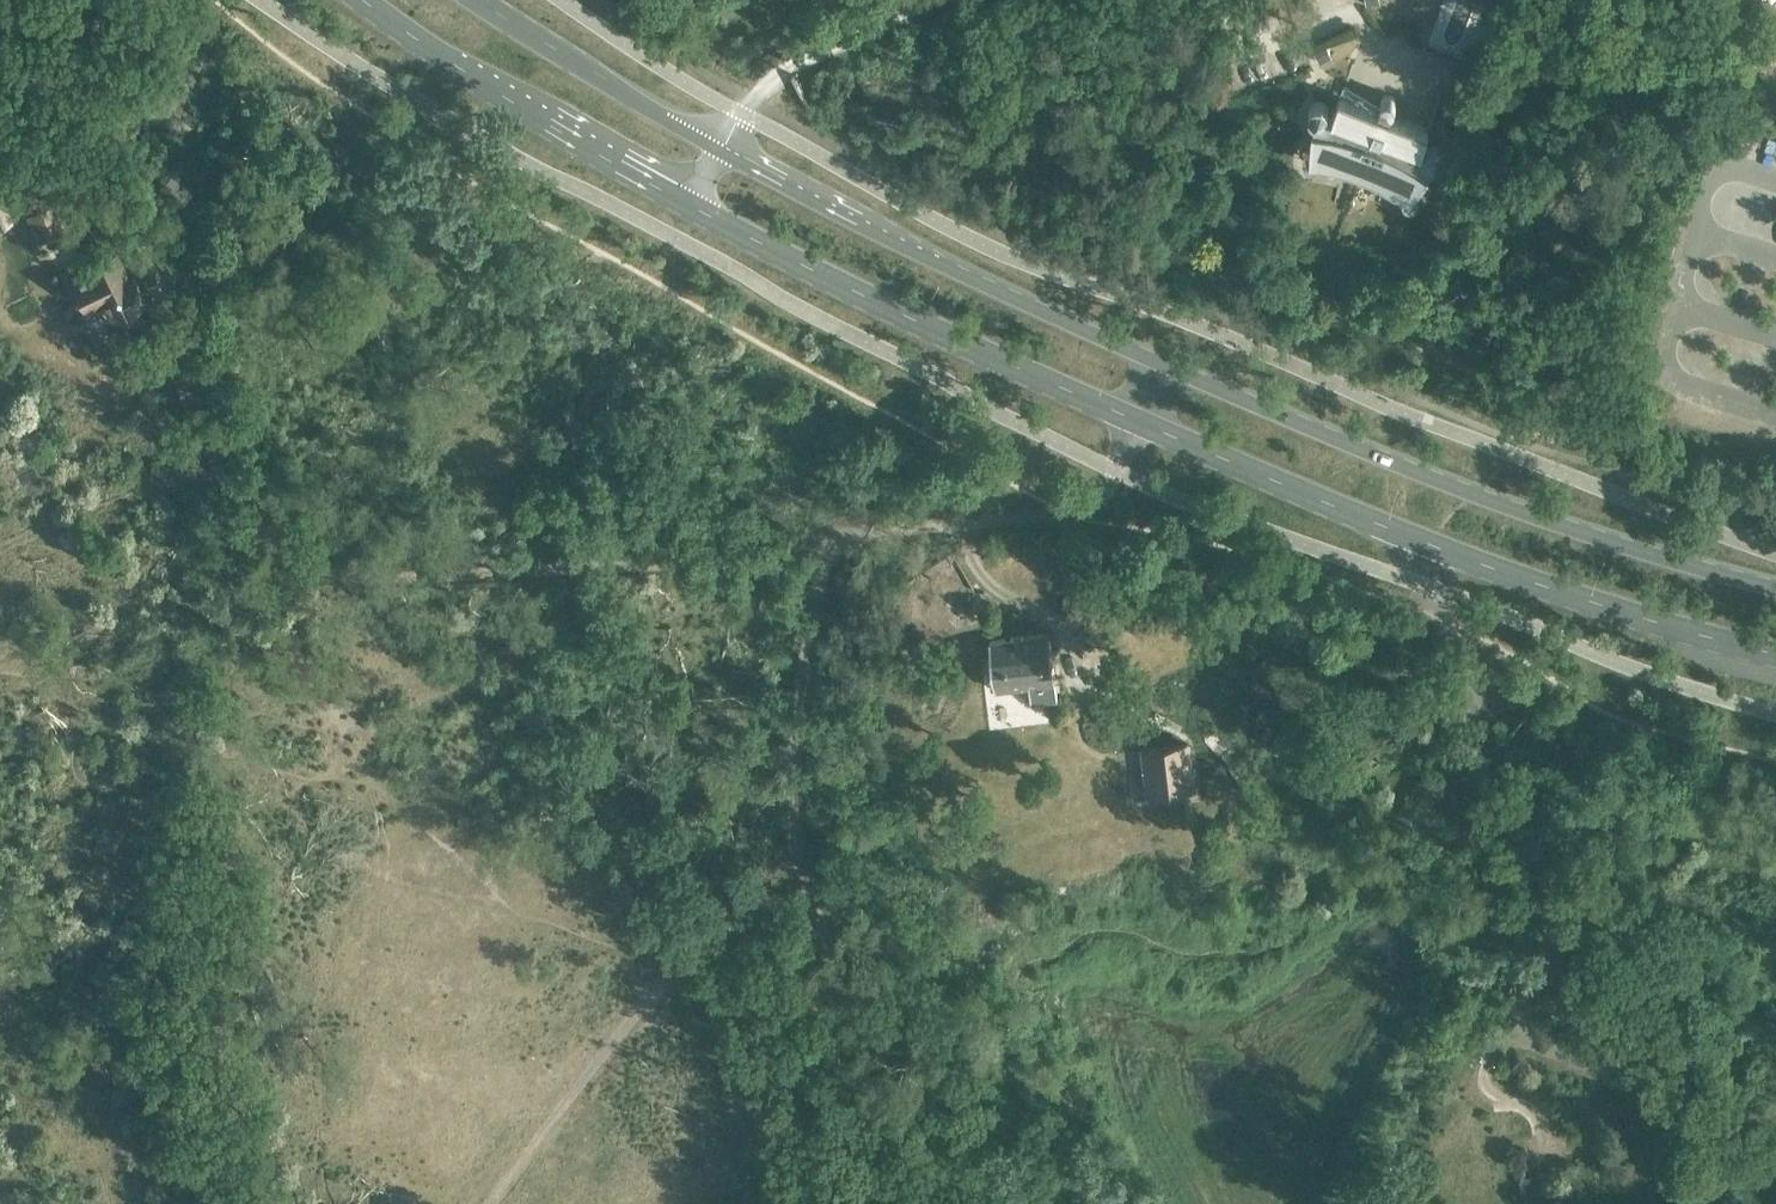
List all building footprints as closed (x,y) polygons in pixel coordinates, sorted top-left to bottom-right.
[(1490,0),(1444,0),(1435,33),(1478,45),(1490,0)] [(1407,201),(1408,201),(1410,202),(1412,202),(1415,201),(1418,199),(1419,195),(1419,191),(1417,187),(1430,170),(1433,172),(1439,164),(1442,161),(1443,158),(1444,154),(1443,150),(1442,149),(1438,147),(1436,146),(1432,146),(1430,148),(1429,148),(1428,149),(1426,150),(1422,148),(1428,131),(1339,97),(1333,114),(1328,112),(1328,110),(1328,109),(1327,106),(1325,105),(1322,102),(1318,102),(1317,102),(1315,102),(1312,105),(1310,106),(1310,107),(1309,109),(1309,114),(1310,115),(1309,115),(1308,124),(1313,125),(1311,147),(1308,147),(1308,148),(1307,148),(1303,151),(1303,152),(1302,154),(1302,158),(1302,159),(1304,161),(1305,162),(1307,163),(1308,163),(1309,164),(1312,164),(1314,163),(1318,159),(1319,158),(1335,160),(1352,165),(1370,172),(1383,178),(1403,190),(1402,192),(1402,195),(1403,196),(1403,197),(1404,198),(1404,199),(1407,201)] [(193,191),(173,171),(155,189),(175,209),(193,191)] [(13,220),(2,199),(0,200),(0,227),(13,220)] [(25,215),(38,242),(68,228),(55,201),(25,215)] [(68,278),(84,311),(102,302),(110,318),(145,301),(131,267),(126,269),(117,249),(83,265),(85,269),(68,278)] [(1535,412),(1547,416),(1552,401),(1539,397),(1535,412)] [(995,689),(1029,684),(1031,702),(1058,698),(1056,681),(1049,630),(989,638),(995,689)] [(1145,752),(1148,785),(1196,780),(1194,746),(1145,752)] [(1542,1190),(1539,1171),(1525,1174),(1528,1192),(1542,1190)]
